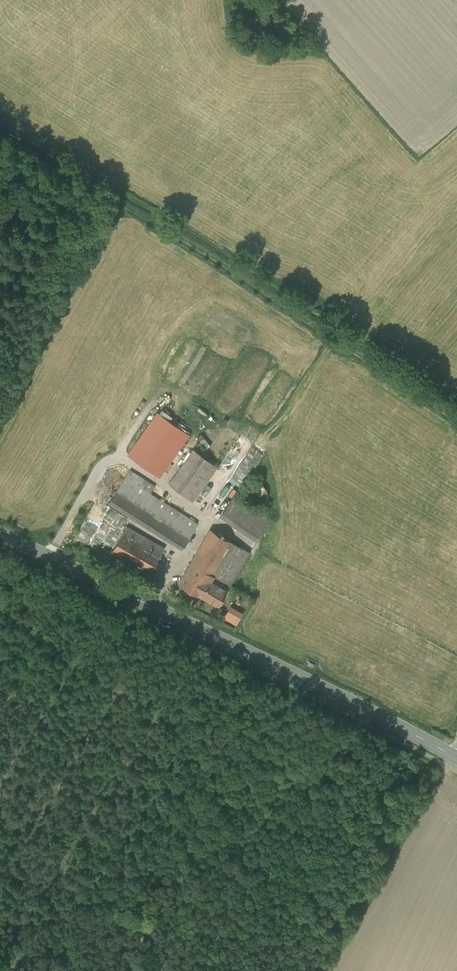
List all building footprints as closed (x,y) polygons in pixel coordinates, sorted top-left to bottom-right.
[(193,450),(170,484),(193,500),(216,466),(193,450)] [(197,523),(125,478),(122,483),(193,528),(197,523)] [(193,528),(122,483),(109,503),(182,550),(195,529),(193,528)] [(267,499),(267,494),(266,490),(264,487),(260,484),(256,483),(252,484),(248,487),(246,491),(245,495),(246,499),(249,503),(252,505),(257,506),(261,505),(264,502),(267,499)] [(271,521),(235,496),(232,500),(269,525),(271,521)] [(269,525),(232,500),(221,516),(257,541),(269,525)] [(165,547),(127,526),(112,551),(150,573),(165,547)] [(233,543),(210,529),(191,562),(214,575),(233,543)] [(233,543),(214,575),(230,584),(249,552),(233,543)] [(214,575),(191,562),(179,582),(202,596),(202,595),(216,603),(216,604),(217,604),(225,590),(210,581),(214,575)] [(227,605),(223,618),(238,623),(242,609),(227,605)]
